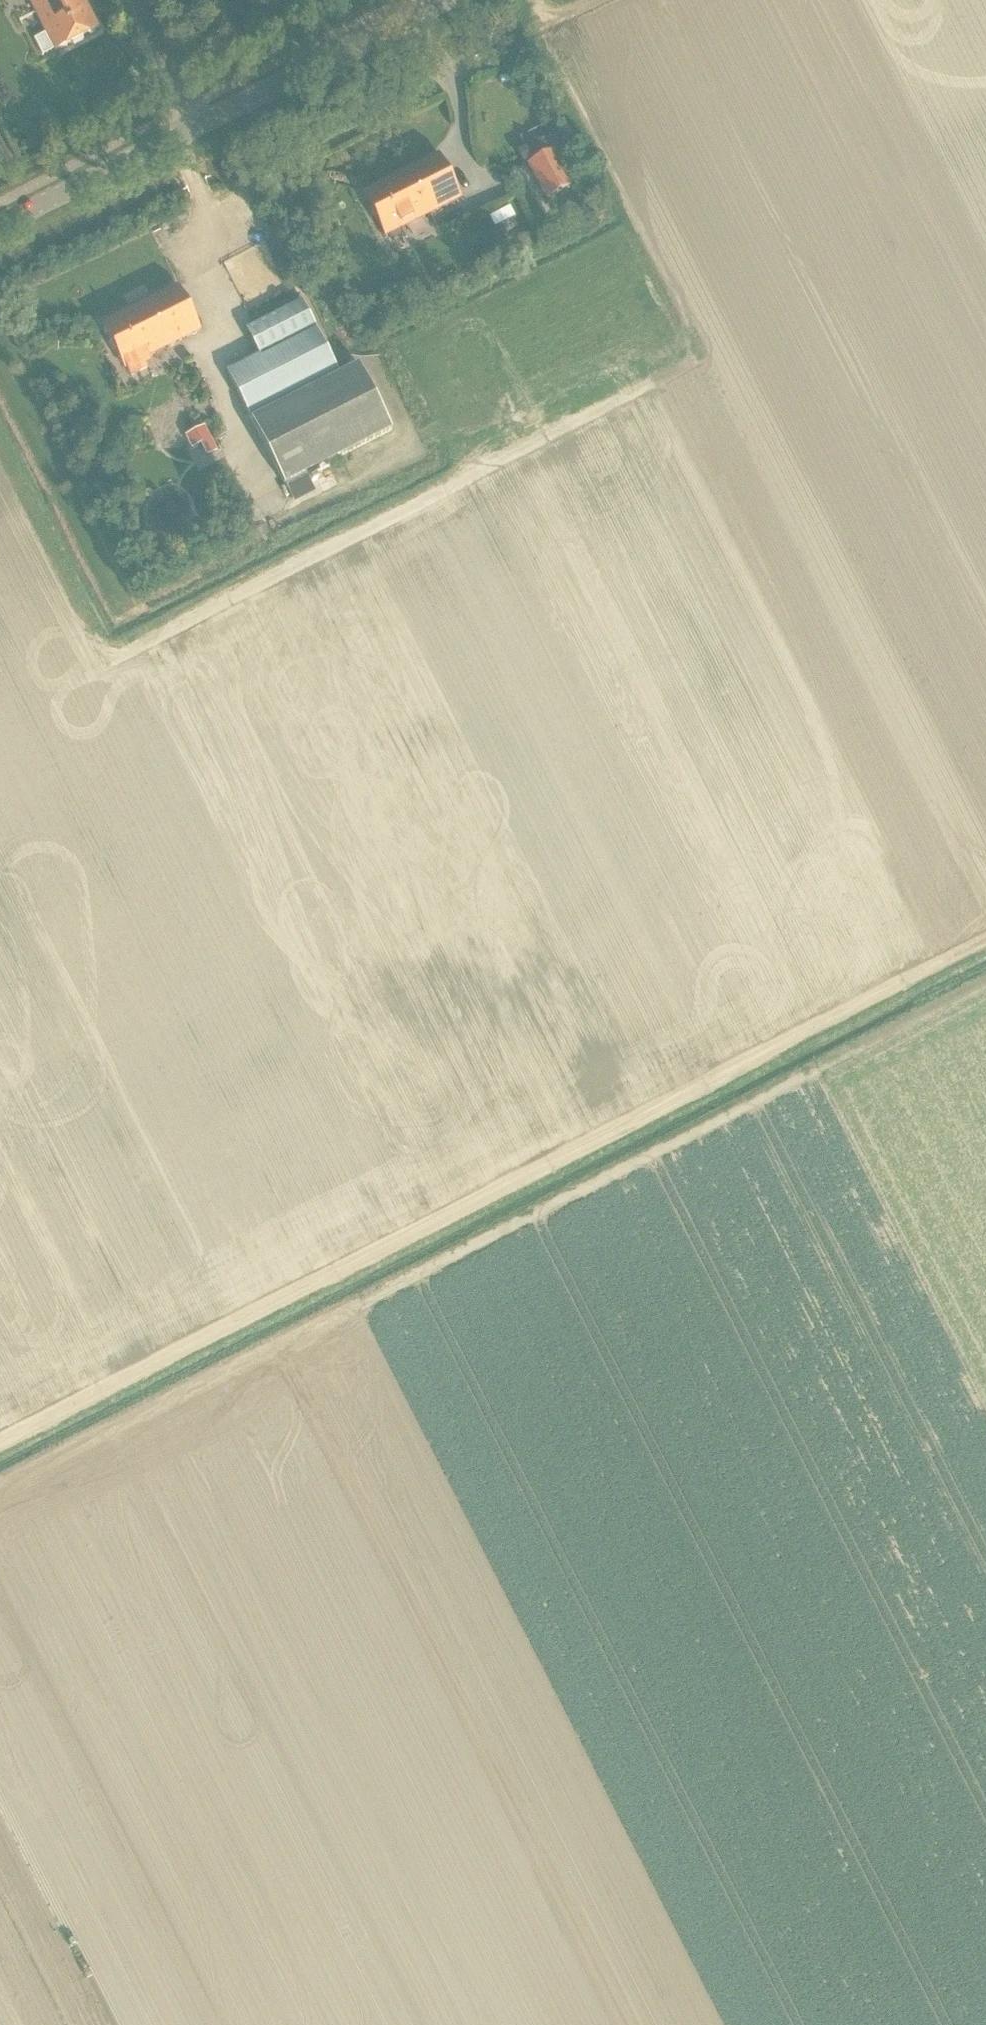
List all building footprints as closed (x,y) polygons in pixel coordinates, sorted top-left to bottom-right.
[(47,32),(34,39),(42,55),(55,49),(98,28),(84,0),(31,0),(47,32)] [(255,57),(242,62),(247,76),(260,71),(255,57)] [(554,152),(530,164),(547,199),(573,187),(554,152)] [(365,192),(387,236),(390,235),(392,237),(394,238),(396,238),(404,234),(405,233),(405,231),(404,228),(463,197),(442,153),(365,192)] [(460,274),(446,281),(452,293),(466,286),(460,274)] [(151,361),(149,357),(203,330),(181,286),(104,324),(126,369),(127,368),(131,377),(149,368),(147,364),(151,361)] [(261,354),(228,371),(252,418),(286,484),(293,498),(314,488),(307,474),(393,431),(361,364),(341,374),(304,300),(300,302),(259,322),(248,327),(261,354)] [(211,439),(204,425),(186,434),(193,448),(211,439)]
